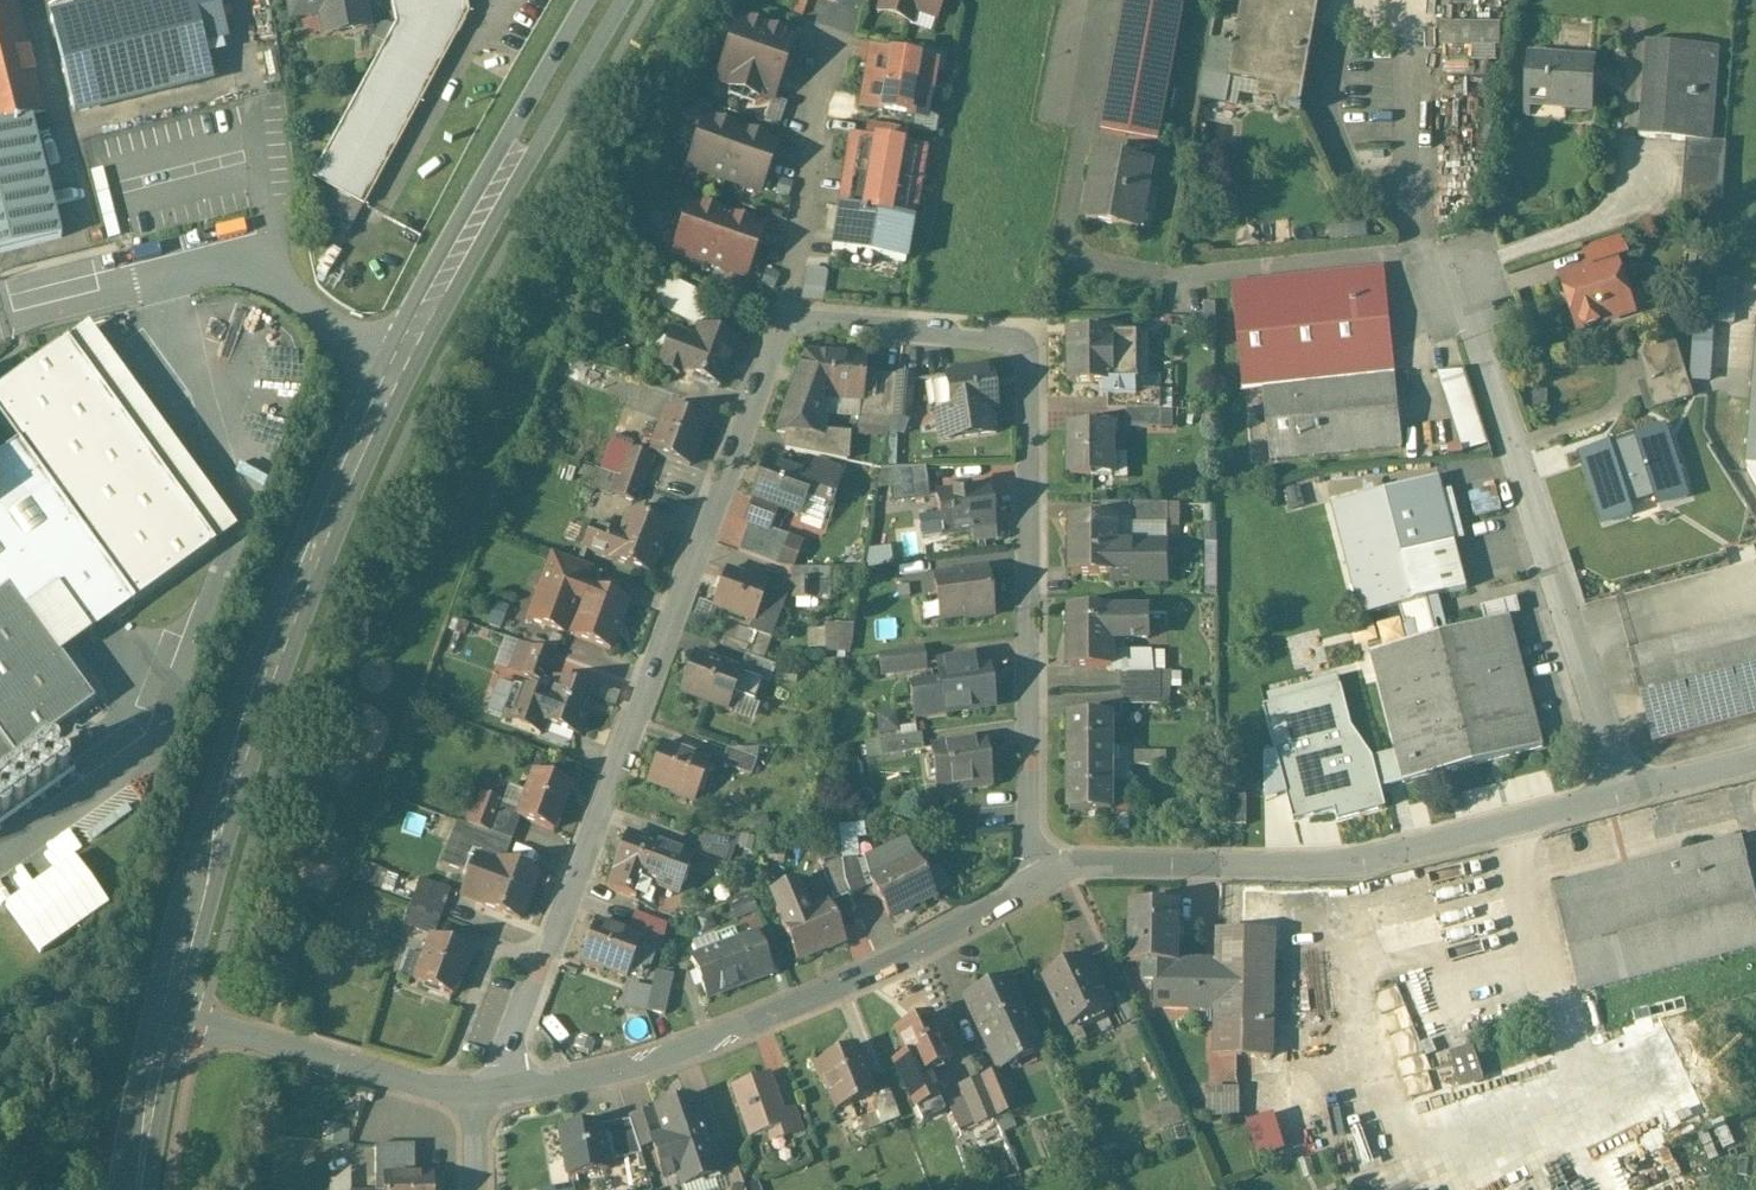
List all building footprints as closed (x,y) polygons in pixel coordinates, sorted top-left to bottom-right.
[(61,239),(36,137),(49,134),(16,0),(0,0),(0,254),(61,239)] [(51,20),(74,113),(213,78),(193,0),(129,0),(51,20)] [(292,19),(336,11),(339,24),(366,19),(362,0),(288,0),(292,19)] [(395,25),(367,76),(419,104),(468,14),(466,0),(390,0),(395,25)] [(912,10),(907,22),(908,23),(916,0),(884,0),(912,10)] [(908,23),(910,23),(914,11),(936,18),(942,0),(916,0),(908,23)] [(1137,0),(1127,0),(1103,132),(1159,143),(1184,9),(1181,8),(1137,0)] [(1181,8),(1183,0),(1137,0),(1181,8)] [(1244,8),(1316,20),(1319,0),(1245,0),(1244,8)] [(805,8),(791,3),(788,12),(802,17),(805,8)] [(1300,111),(1316,20),(1244,8),(1237,47),(1214,43),(1209,68),(1205,67),(1199,97),(1227,103),(1231,79),(1282,87),(1280,99),(1284,112),(1302,116),(1303,111),(1300,111)] [(1448,18),(1448,44),(1473,44),(1473,57),(1502,57),(1502,19),(1448,18)] [(766,28),(739,19),(719,77),(732,81),(731,86),(744,91),(766,28)] [(793,37),(766,28),(744,91),(758,95),(760,91),(773,95),(793,37)] [(1720,48),(1647,42),(1640,137),(1712,142),(1720,48)] [(928,67),(874,58),(873,64),(867,63),(865,75),(871,76),(870,83),(924,93),(928,67)] [(1594,62),(1532,58),(1528,105),(1590,110),(1594,62)] [(419,104),(367,76),(311,179),(363,208),(419,104)] [(924,93),(870,83),(868,91),(862,90),(860,102),(866,103),(865,109),(919,119),(924,93)] [(704,104),(691,99),(688,108),(701,113),(704,104)] [(741,131),(705,118),(688,167),(723,180),(741,131)] [(776,143),(741,131),(723,180),(759,192),(776,143)] [(923,150),(853,138),(840,210),(910,222),(923,150)] [(1152,165),(1098,156),(1087,221),(1140,231),(1140,229),(1139,228),(1147,185),(1148,186),(1152,165)] [(1725,161),(1685,158),(1681,215),(1722,202),(1725,161)] [(792,185),(783,181),(779,195),(787,198),(792,185)] [(726,215),(690,203),(673,252),(709,264),(726,215)] [(910,222),(840,210),(833,250),(904,262),(910,222)] [(762,228),(726,215),(709,264),(745,277),(762,228)] [(638,232),(628,235),(632,248),(641,246),(638,232)] [(1610,261),(1590,267),(1592,273),(1564,282),(1577,325),(1582,323),(1588,326),(1599,323),(1602,316),(1601,312),(1625,305),(1618,286),(1624,284),(1618,265),(1610,261)] [(1384,269),(1232,284),(1244,392),(1396,376),(1384,269)] [(778,275),(769,272),(764,285),(773,288),(778,275)] [(712,301),(655,273),(642,299),(705,322),(712,301)] [(1716,319),(1695,319),(1695,378),(1716,379),(1716,319)] [(700,328),(695,342),(673,333),(661,365),(664,371),(678,376),(683,373),(719,386),(735,342),(700,328)] [(1113,335),(1071,334),(1071,336),(1072,336),(1072,381),(1071,381),(1071,383),(1104,383),(1113,383),(1113,335)] [(1138,334),(1113,335),(1113,383),(1138,383),(1140,383),(1140,379),(1138,379),(1138,334)] [(1671,335),(1639,346),(1651,385),(1657,383),(1656,381),(1659,380),(1666,404),(1691,396),(1671,335)] [(0,388),(0,417),(19,443),(135,603),(215,545),(66,340),(0,388)] [(863,359),(812,355),(812,357),(809,397),(820,398),(859,401),(860,401),(862,374),(863,359)] [(804,358),(777,431),(776,432),(787,433),(787,431),(822,434),(824,416),(819,416),(820,398),(809,397),(812,357),(803,356),(803,358),(804,358)] [(1748,470),(1755,470),(1755,362),(1748,470)] [(1473,364),(1447,368),(1460,448),(1486,444),(1473,364)] [(989,369),(945,375),(951,417),(993,412),(996,411),(989,369)] [(895,376),(862,374),(860,401),(859,401),(858,416),(860,416),(860,426),(871,426),(872,417),(890,418),(892,418),(895,376)] [(913,377),(895,376),(892,418),(905,419),(910,419),(913,377)] [(1396,376),(1244,392),(1251,464),(1404,448),(1396,376)] [(1138,383),(1113,383),(1104,383),(1104,397),(1109,397),(1109,396),(1137,396),(1137,393),(1138,393),(1138,391),(1138,383)] [(1162,391),(1138,391),(1138,393),(1137,393),(1137,396),(1109,396),(1109,397),(1109,410),(1128,411),(1162,411),(1162,391)] [(666,410),(650,452),(689,466),(705,424),(666,410)] [(1162,411),(1128,411),(1128,428),(1162,428),(1162,411)] [(951,417),(937,419),(940,441),(996,433),(993,412),(951,417)] [(892,418),(890,418),(888,434),(904,435),(905,419),(892,418)] [(1114,427),(1071,427),(1071,476),(1114,476),(1114,427)] [(1665,428),(1581,455),(1604,525),(1632,517),(1628,507),(1657,498),(1660,507),(1688,498),(1665,428)] [(822,434),(787,431),(787,433),(785,450),(846,461),(848,436),(822,434)] [(612,436),(600,470),(619,477),(629,449),(631,450),(633,444),(612,436)] [(0,457),(0,593),(10,586),(61,656),(135,603),(19,443),(0,457)] [(631,450),(629,449),(619,477),(641,485),(652,458),(631,450)] [(811,477),(766,461),(752,499),(798,516),(805,497),(830,505),(841,473),(815,464),(811,477)] [(925,467),(882,469),(878,488),(879,489),(889,487),(892,503),(929,498),(925,467)] [(600,470),(595,468),(588,487),(612,496),(613,495),(619,477),(600,470)] [(1748,470),(1755,485),(1755,470),(1748,470)] [(641,485),(619,477),(613,495),(635,503),(641,485)] [(1439,477),(1332,505),(1361,617),(1400,607),(1409,643),(1371,653),(1405,784),(1544,748),(1510,617),(1448,633),(1439,597),(1448,595),(1467,589),(1455,545),(1457,545),(1439,477)] [(988,486),(936,494),(942,536),(944,536),(944,535),(971,531),(972,541),(995,537),(993,529),(994,529),(988,486)] [(1168,503),(1102,503),(1102,519),(1116,519),(1116,521),(1168,521),(1168,503)] [(666,528),(628,514),(620,536),(611,559),(611,560),(649,574),(666,528)] [(1102,519),(1073,519),(1073,539),(1071,539),(1071,555),(1073,555),(1073,574),(1114,574),(1116,574),(1116,544),(1116,521),(1116,519),(1102,519)] [(789,537),(749,522),(738,551),(778,566),(789,537)] [(620,536),(591,526),(583,549),(611,559),(620,536)] [(1167,551),(1142,551),(1142,544),(1116,544),(1116,574),(1114,574),(1114,582),(1167,582),(1167,551)] [(581,564),(553,553),(540,588),(568,598),(574,583),(581,564)] [(595,569),(581,564),(574,583),(595,591),(602,572),(595,570),(595,569)] [(815,569),(791,568),(791,599),(815,600),(815,569)] [(767,585),(726,571),(713,607),(752,622),(754,622),(767,586),(767,585)] [(986,572),(935,579),(940,619),(969,616),(970,619),(992,616),(986,572)] [(595,591),(574,583),(568,598),(540,588),(528,619),(610,649),(627,603),(595,591)] [(767,585),(767,586),(754,622),(752,622),(749,632),(770,639),(785,599),(780,598),(782,592),(767,585)] [(15,760),(95,703),(61,656),(10,586),(0,593),(0,740),(15,760)] [(1113,610),(1071,610),(1071,667),(1113,667),(1113,648),(1113,612),(1113,610)] [(1149,612),(1113,612),(1113,648),(1126,648),(1126,639),(1149,639),(1149,612)] [(1153,613),(1154,636),(1169,636),(1169,612),(1153,613)] [(1630,651),(1654,743),(1755,717),(1755,618),(1630,651)] [(854,622),(810,624),(811,650),(856,648),(854,622)] [(561,638),(551,634),(548,644),(532,638),(529,646),(554,655),(561,638)] [(518,642),(511,663),(522,667),(529,646),(518,642)] [(554,655),(529,646),(522,667),(519,675),(530,679),(526,691),(548,699),(552,687),(544,684),(554,655)] [(921,648),(879,654),(881,671),(923,665),(921,648)] [(776,666),(745,655),(739,672),(740,673),(762,681),(762,682),(769,685),(776,666)] [(739,672),(694,656),(680,694),(726,711),(731,696),(740,673),(739,672)] [(986,664),(958,668),(957,660),(938,663),(940,679),(945,714),(946,714),(992,707),(986,664)] [(1161,672),(1122,672),(1122,689),(1161,689),(1161,672)] [(762,681),(740,673),(731,696),(754,704),(762,682),(762,681)] [(934,683),(910,687),(915,719),(946,715),(946,714),(945,714),(940,679),(933,680),(934,683)] [(594,694),(555,680),(548,699),(539,722),(545,724),(578,736),(594,694)] [(1161,689),(1122,689),(1122,705),(1161,705),(1161,689)] [(526,691),(524,691),(511,725),(541,736),(545,724),(539,722),(548,699),(526,691)] [(879,731),(900,730),(898,711),(878,712),(879,731)] [(1113,716),(1071,716),(1071,765),(1113,765),(1113,716)] [(921,734),(879,740),(882,757),(923,751),(921,734)] [(0,740),(0,771),(15,760),(0,740)] [(985,741),(930,749),(937,794),(992,786),(985,741)] [(0,781),(0,830),(75,776),(52,744),(0,781)] [(680,752),(662,745),(648,783),(672,791),(670,794),(693,803),(708,763),(694,758),(695,757),(680,751),(680,752)] [(757,761),(727,750),(721,766),(751,777),(757,761)] [(1356,756),(1361,778),(1389,772),(1384,750),(1356,756)] [(1113,765),(1071,765),(1071,812),(1113,812),(1113,765)] [(570,786),(533,772),(520,809),(517,817),(518,818),(553,831),(570,786)] [(520,809),(479,794),(468,826),(480,830),(509,841),(518,818),(517,817),(520,809)] [(457,822),(442,864),(464,873),(474,846),(480,830),(468,826),(457,822)] [(866,822),(841,824),(843,857),(861,856),(860,836),(867,836),(866,822)] [(509,841),(480,830),(474,846),(503,857),(509,841)] [(687,857),(628,835),(608,889),(640,901),(641,899),(634,897),(640,881),(677,895),(680,886),(686,883),(689,874),(687,868),(689,862),(687,857)] [(735,836),(699,840),(693,855),(724,867),(735,836)] [(1554,887),(1560,910),(1559,910),(1581,995),(1582,995),(1582,994),(1755,949),(1755,895),(1748,863),(1748,862),(1742,839),(1554,887)] [(906,842),(864,861),(870,883),(888,919),(916,905),(917,907),(935,898),(906,842)] [(40,953),(110,905),(75,853),(5,901),(40,953)] [(856,858),(842,861),(845,883),(850,896),(866,889),(856,858)] [(842,861),(820,869),(834,903),(850,896),(845,883),(842,861)] [(536,876),(498,862),(491,882),(483,904),(482,906),(520,920),(536,876)] [(491,882),(470,875),(462,897),(483,904),(491,882)] [(450,891),(419,879),(410,906),(440,917),(450,891)] [(798,885),(770,897),(781,924),(809,912),(798,885)] [(1179,900),(1154,899),(1154,908),(1133,907),(1132,965),(1152,965),(1152,985),(1159,985),(1158,1010),(1219,1011),(1219,965),(1178,964),(1178,943),(1180,943),(1180,926),(1179,926),(1179,900)] [(781,924),(780,924),(796,962),(825,949),(826,952),(844,944),(827,904),(809,912),(781,924)] [(440,917),(410,906),(403,922),(434,933),(440,917)] [(666,925),(635,913),(626,935),(641,940),(640,941),(661,949),(666,925)] [(626,935),(596,923),(580,964),(603,972),(604,969),(626,977),(629,972),(642,977),(652,952),(638,947),(640,941),(641,940),(626,935)] [(734,930),(715,937),(719,949),(691,960),(707,1000),(771,976),(755,935),(738,942),(734,930)] [(1274,934),(1220,933),(1219,965),(1219,1011),(1218,1058),(1272,1059),(1274,934)] [(472,953),(432,938),(424,959),(410,954),(402,976),(415,981),(415,982),(452,996),(461,974),(464,975),(472,953)] [(1089,958),(1045,980),(1069,1031),(1114,1009),(1089,958)] [(674,976),(656,973),(647,1012),(665,1016),(674,976)] [(1007,980),(964,1000),(997,1069),(1014,1061),(1005,1043),(1031,1031),(1007,980)] [(1129,991),(1114,998),(1126,1025),(1141,1018),(1129,991)] [(930,1016),(895,1033),(907,1058),(894,1064),(914,1108),(937,1097),(936,1094),(938,1089),(933,1079),(928,1078),(925,1072),(951,1059),(930,1016)] [(1040,1052),(1031,1031),(1005,1043),(1014,1061),(1015,1064),(1040,1052)] [(855,1048),(813,1064),(821,1085),(825,1084),(836,1111),(874,1096),(855,1048)] [(1472,1051),(1451,1057),(1460,1086),(1481,1079),(1472,1051)] [(1000,1073),(981,1082),(995,1118),(996,1118),(1015,1109),(1000,1073)] [(767,1076),(732,1088),(750,1139),(784,1127),(788,1138),(802,1133),(794,1109),(781,1114),(767,1076)] [(981,1082),(960,1090),(975,1126),(995,1118),(981,1082)] [(1239,1092),(1209,1093),(1209,1119),(1239,1118),(1239,1092)] [(890,1096),(873,1102),(882,1126),(898,1119),(890,1096)] [(937,1097),(914,1108),(922,1123),(945,1112),(937,1097)] [(693,1099),(656,1111),(681,1188),(721,1175),(720,1171),(719,1166),(720,1165),(712,1141),(707,1142),(693,1099)] [(1277,1112),(1249,1121),(1261,1157),(1289,1148),(1277,1112)] [(629,1121),(600,1126),(606,1162),(641,1155),(629,1121)] [(600,1124),(560,1131),(568,1178),(608,1171),(606,1162),(600,1126),(600,1124)] [(375,1146),(375,1189),(384,1189),(384,1176),(414,1176),(414,1146),(375,1146)] [(720,1171),(721,1175),(727,1189),(745,1189),(736,1166),(720,1171)] [(384,1176),(384,1189),(433,1189),(433,1176),(414,1176),(384,1176)]
